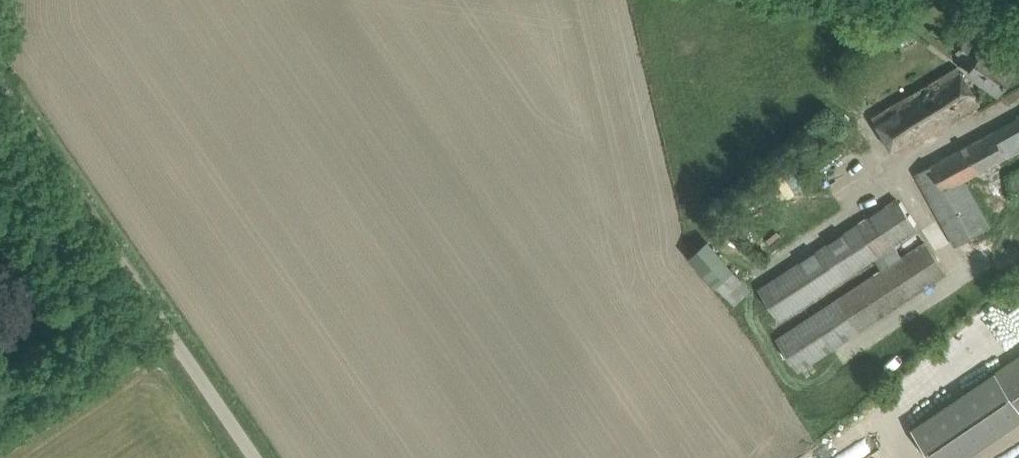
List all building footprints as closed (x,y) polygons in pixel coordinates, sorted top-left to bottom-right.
[(968,72),(998,93),(1014,69),(985,48),(983,51),(966,39),(957,51),(974,63),(968,72)] [(872,117),(895,155),(980,104),(957,66),(872,117)] [(916,174),(955,245),(988,227),(962,179),(1007,155),(994,131),(916,174)] [(919,244),(901,255),(894,245),(918,229),(896,195),(757,286),(780,320),(874,258),(881,269),(776,337),(798,371),(947,274),(923,236),(916,240),(919,244)] [(716,285),(735,305),(751,290),(734,269),(716,285)] [(995,370),(911,427),(932,457),(963,457),(1018,420),(1018,405),(995,370)] [(879,448),(861,457),(885,457),(879,448)]
